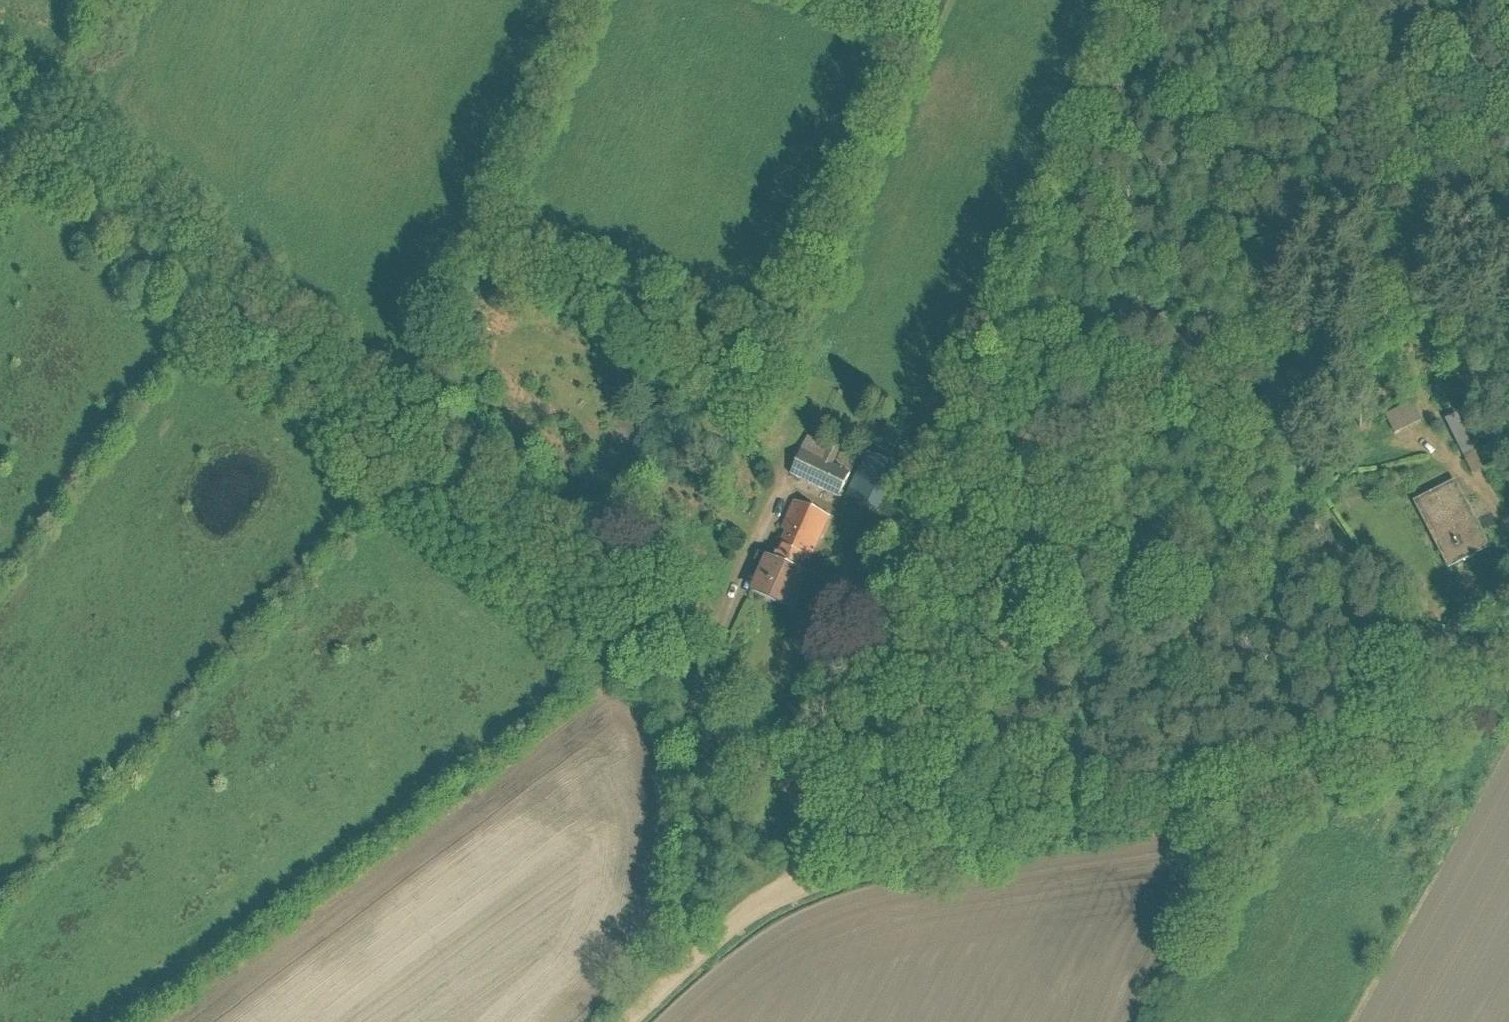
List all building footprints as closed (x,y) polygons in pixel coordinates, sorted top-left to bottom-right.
[(1453,436),(1465,430),(1452,405),(1440,411),(1453,436)] [(1473,474),(1483,469),(1464,432),(1454,438),(1473,474)] [(830,446),(809,437),(790,477),(837,499),(849,473),(833,466),(840,453),(829,448),(830,446)] [(878,514),(901,470),(868,453),(845,497),(878,514)] [(1448,568),(1487,548),(1454,483),(1415,503),(1448,568)] [(803,577),(799,575),(806,559),(810,561),(829,519),(795,503),(783,530),(787,532),(773,563),(769,561),(756,590),(790,606),(803,577)] [(1305,545),(1324,529),(1319,523),(1300,539),(1305,545)]
